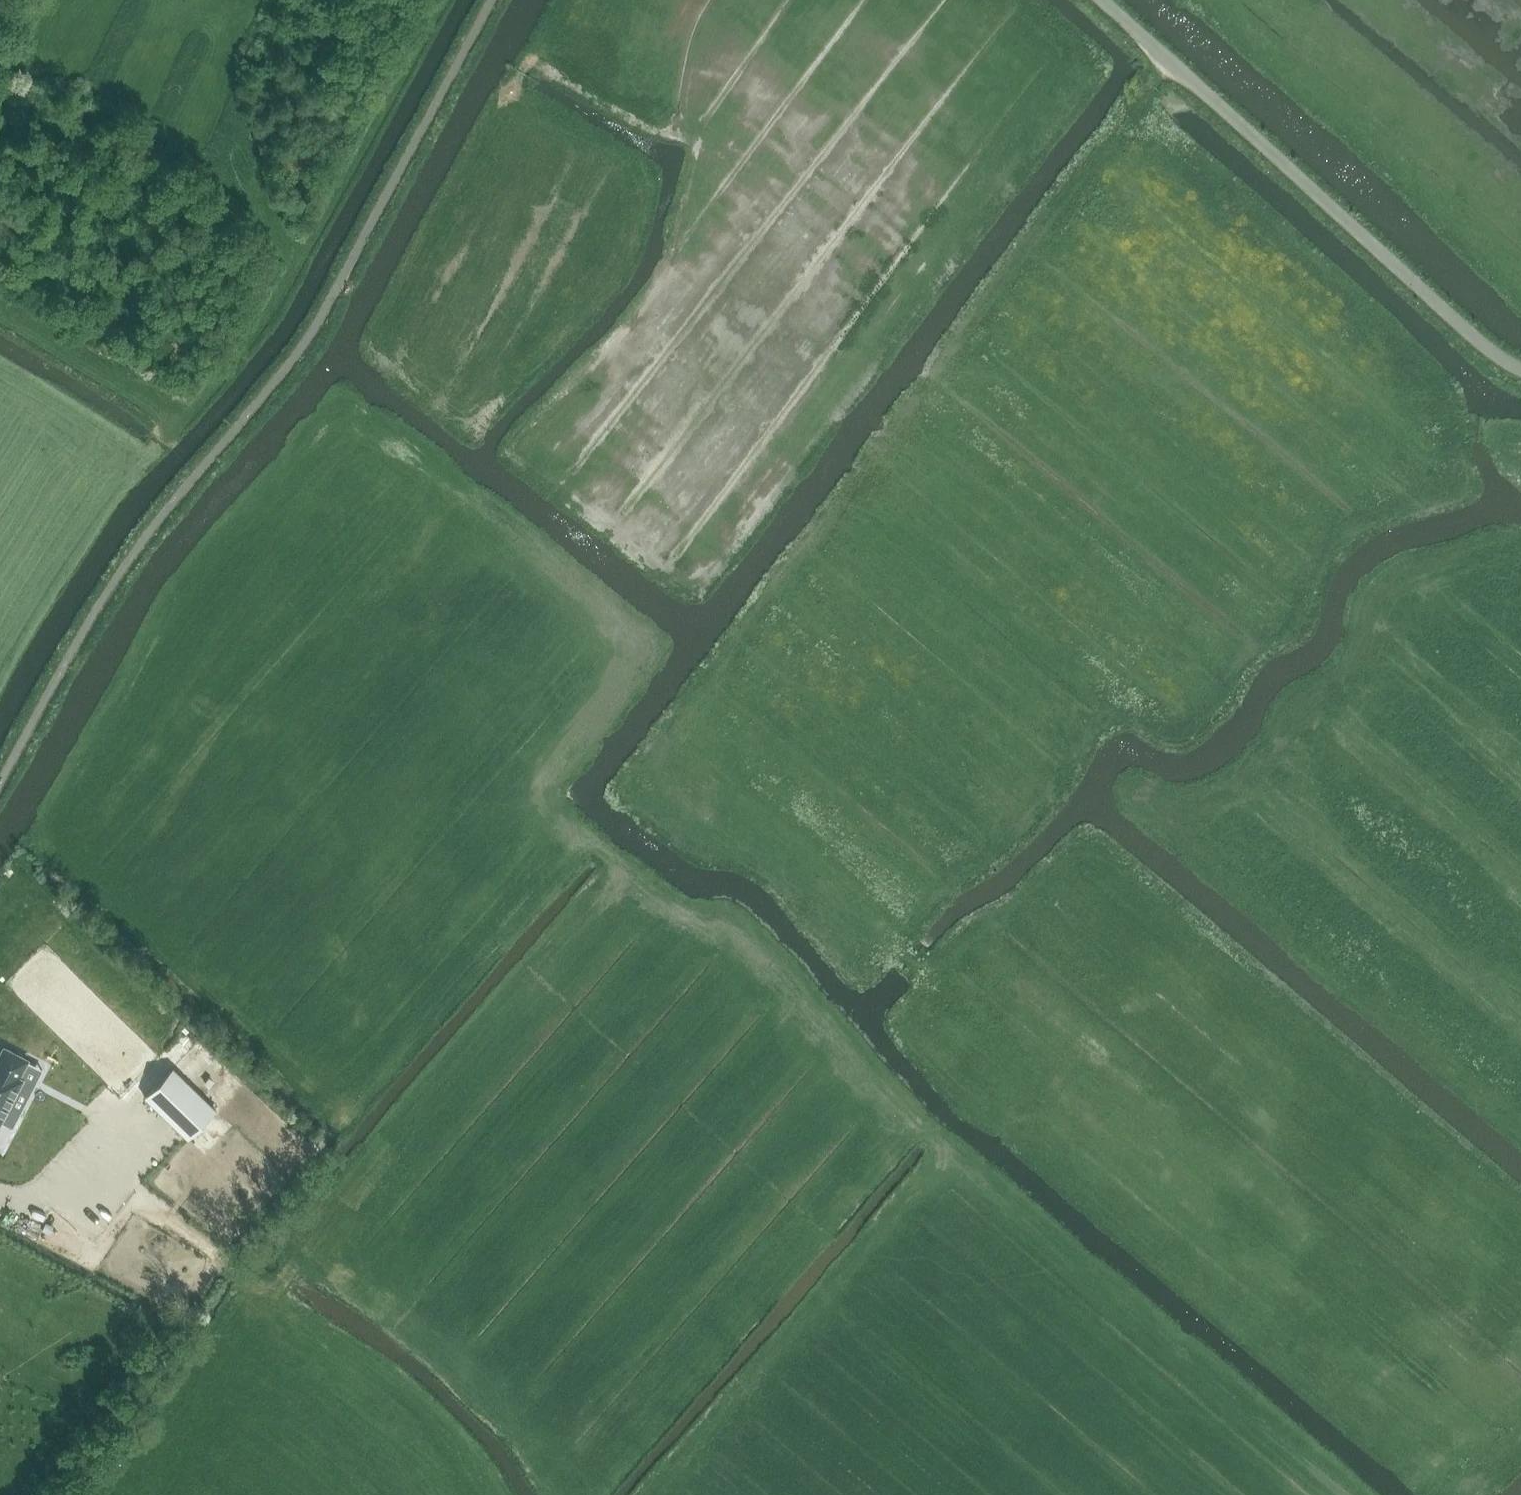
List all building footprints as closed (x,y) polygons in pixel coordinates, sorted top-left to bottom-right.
[(100,1002),(64,1058),(81,1069),(117,1013),(100,1002)] [(1,1124),(0,1124),(1,1121),(13,1127),(21,1112),(9,1106),(23,1081),(24,1079),(22,1078),(20,1077),(29,1059),(4,1047),(0,1055),(0,1125),(1,1124)] [(173,1068),(145,1097),(188,1138),(216,1110),(173,1068)] [(41,1100),(42,1071),(30,1071),(29,1100),(41,1100)]
